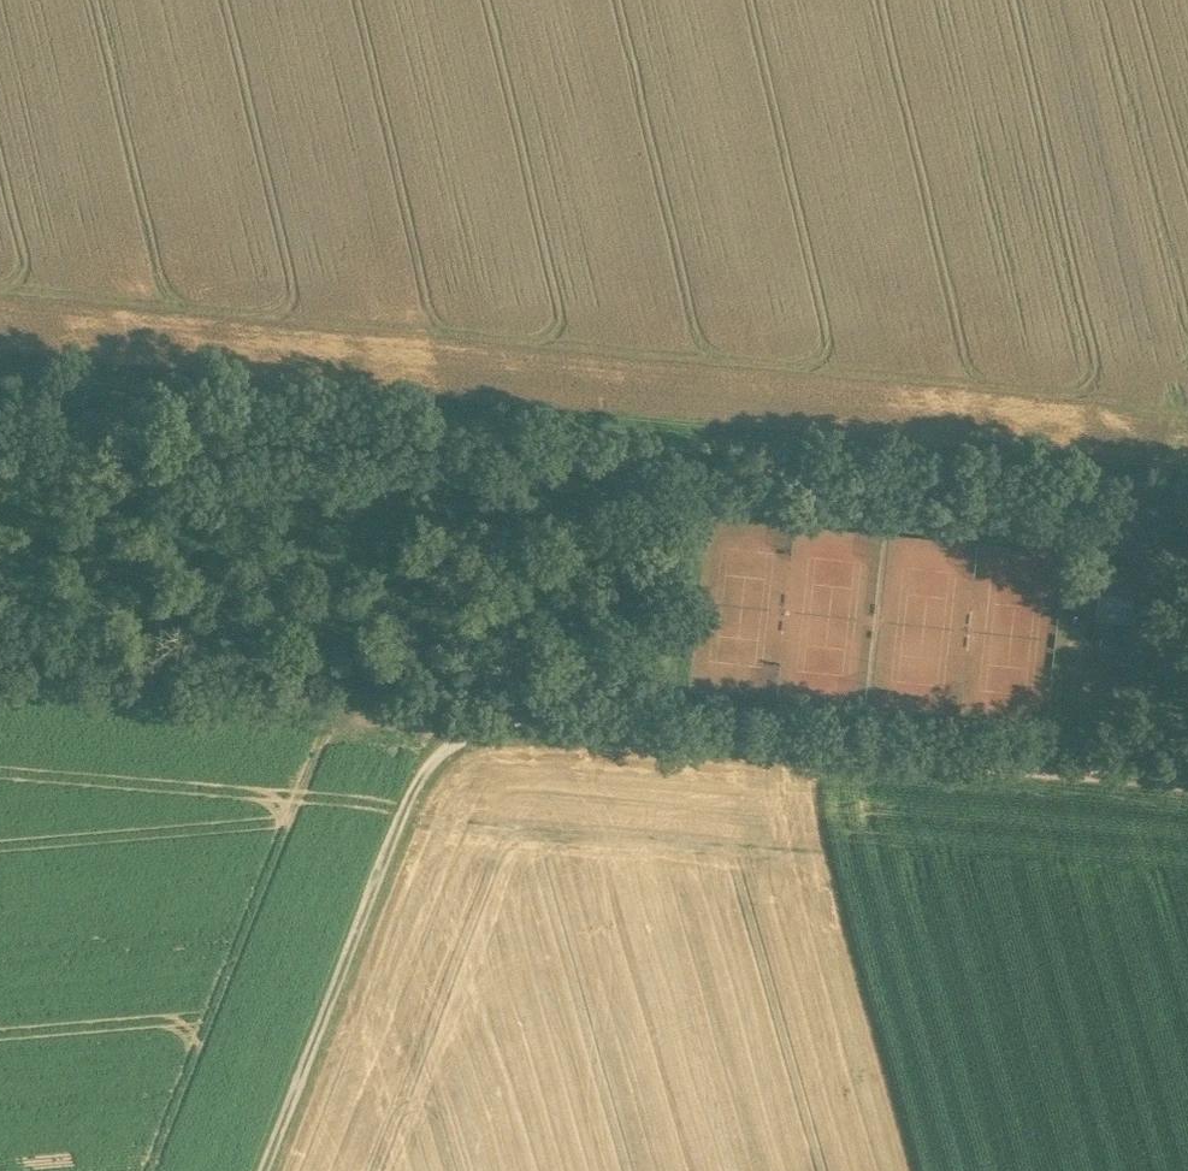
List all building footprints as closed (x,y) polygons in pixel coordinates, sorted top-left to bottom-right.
[(1135,596),(1101,592),(1098,620),(1130,624),(1135,596)]
